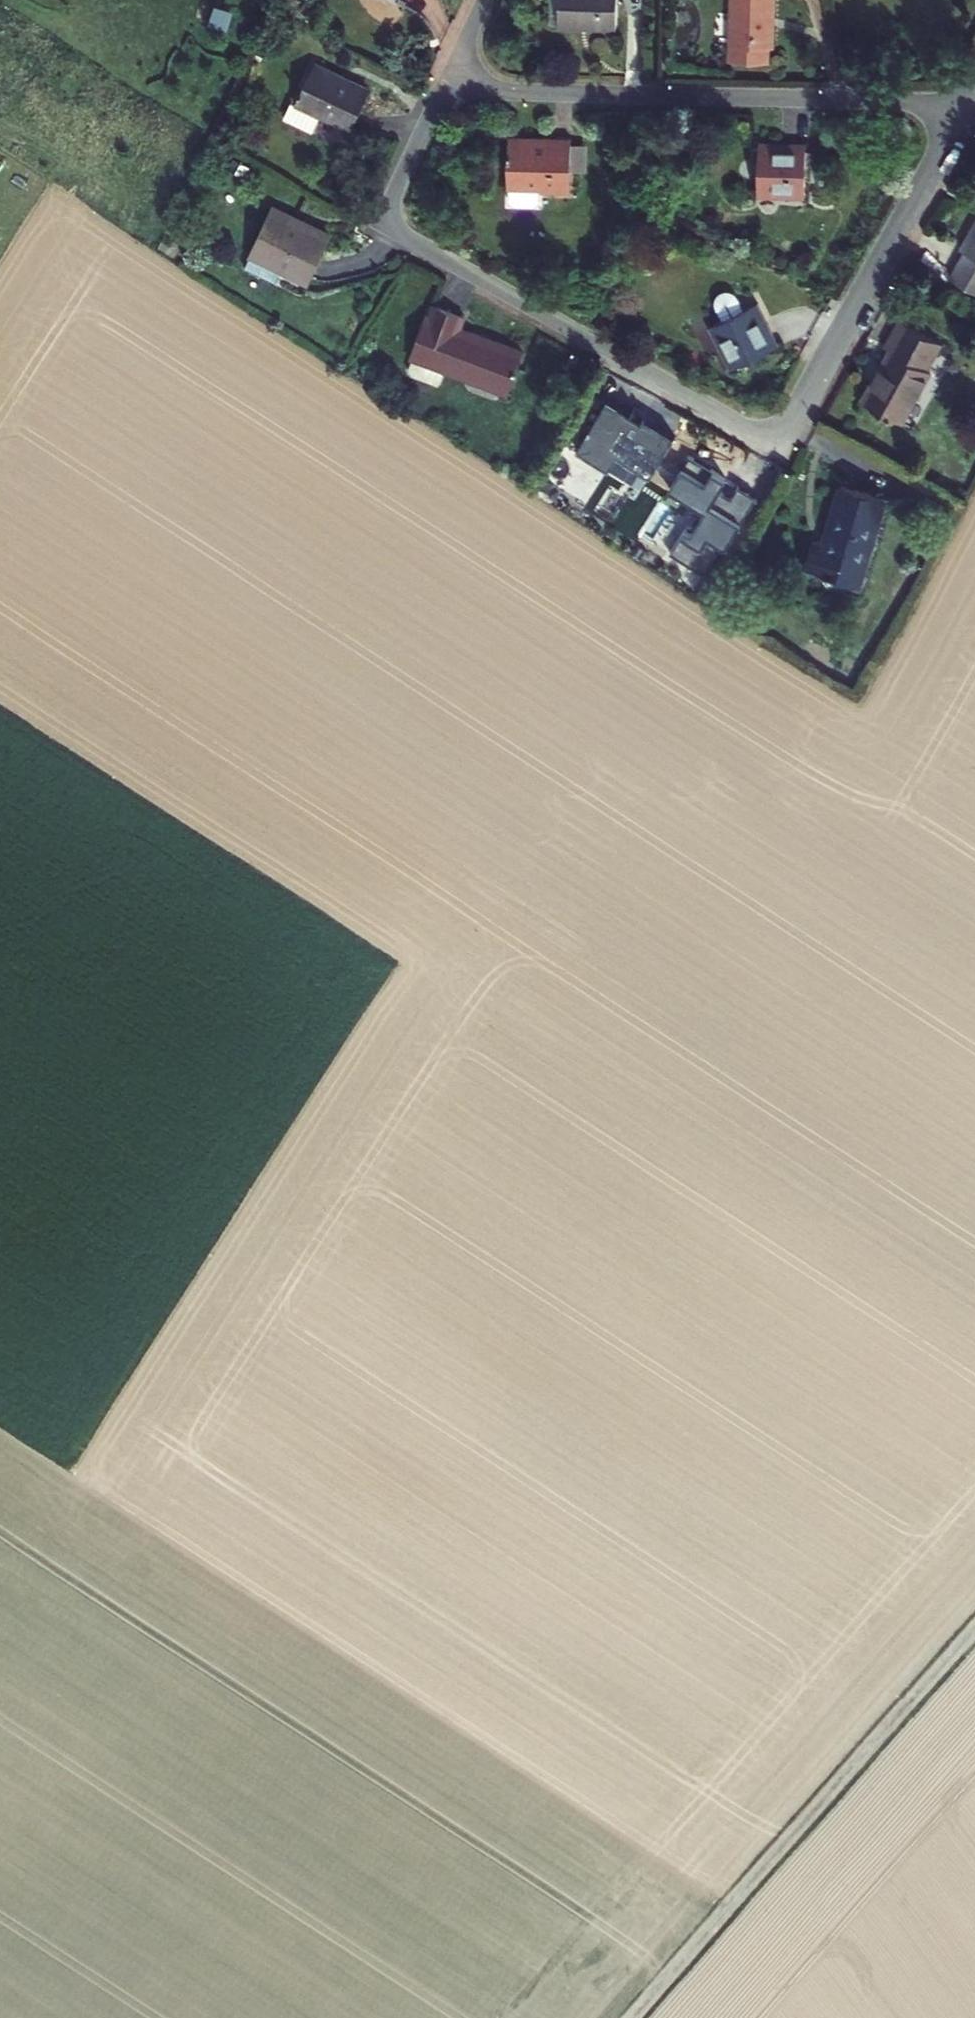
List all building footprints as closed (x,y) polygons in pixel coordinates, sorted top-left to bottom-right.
[(552,39),(614,40),(614,0),(552,0),(552,39)] [(725,70),(763,70),(763,55),(767,56),(768,0),(726,0),(725,28),(729,28),(729,53),(726,54),(725,70)] [(282,113),(273,128),(302,143),(310,129),(343,147),(366,103),(310,73),(286,115),(282,113)] [(751,146),(748,203),(797,203),(797,147),(751,146)] [(561,200),(561,181),(575,181),(574,153),(561,153),(561,148),(544,148),(544,150),(498,150),(498,199),(500,199),(500,210),(505,215),(524,215),(530,210),(530,198),(544,199),(544,201),(561,200)] [(264,213),(232,271),(262,288),(268,275),(292,288),(317,242),(264,213)] [(938,280),(971,298),(974,292),(974,218),(970,216),(952,248),(956,251),(938,280)] [(700,336),(719,375),(772,348),(751,310),(739,315),(735,307),(731,303),(727,300),(719,300),(709,305),(706,309),(705,315),(706,321),(710,331),(700,336)] [(428,393),(432,379),(498,401),(513,355),(452,334),(456,322),(425,313),(421,325),(415,324),(398,378),(402,385),(428,393)] [(880,356),(852,406),(892,429),(916,385),(910,382),(930,344),(889,321),(872,351),(880,356)] [(599,411),(571,460),(603,478),(610,467),(645,486),(667,447),(635,426),(633,430),(599,411)] [(800,556),(793,581),(849,598),(874,513),(830,500),(811,559),(800,556)]
